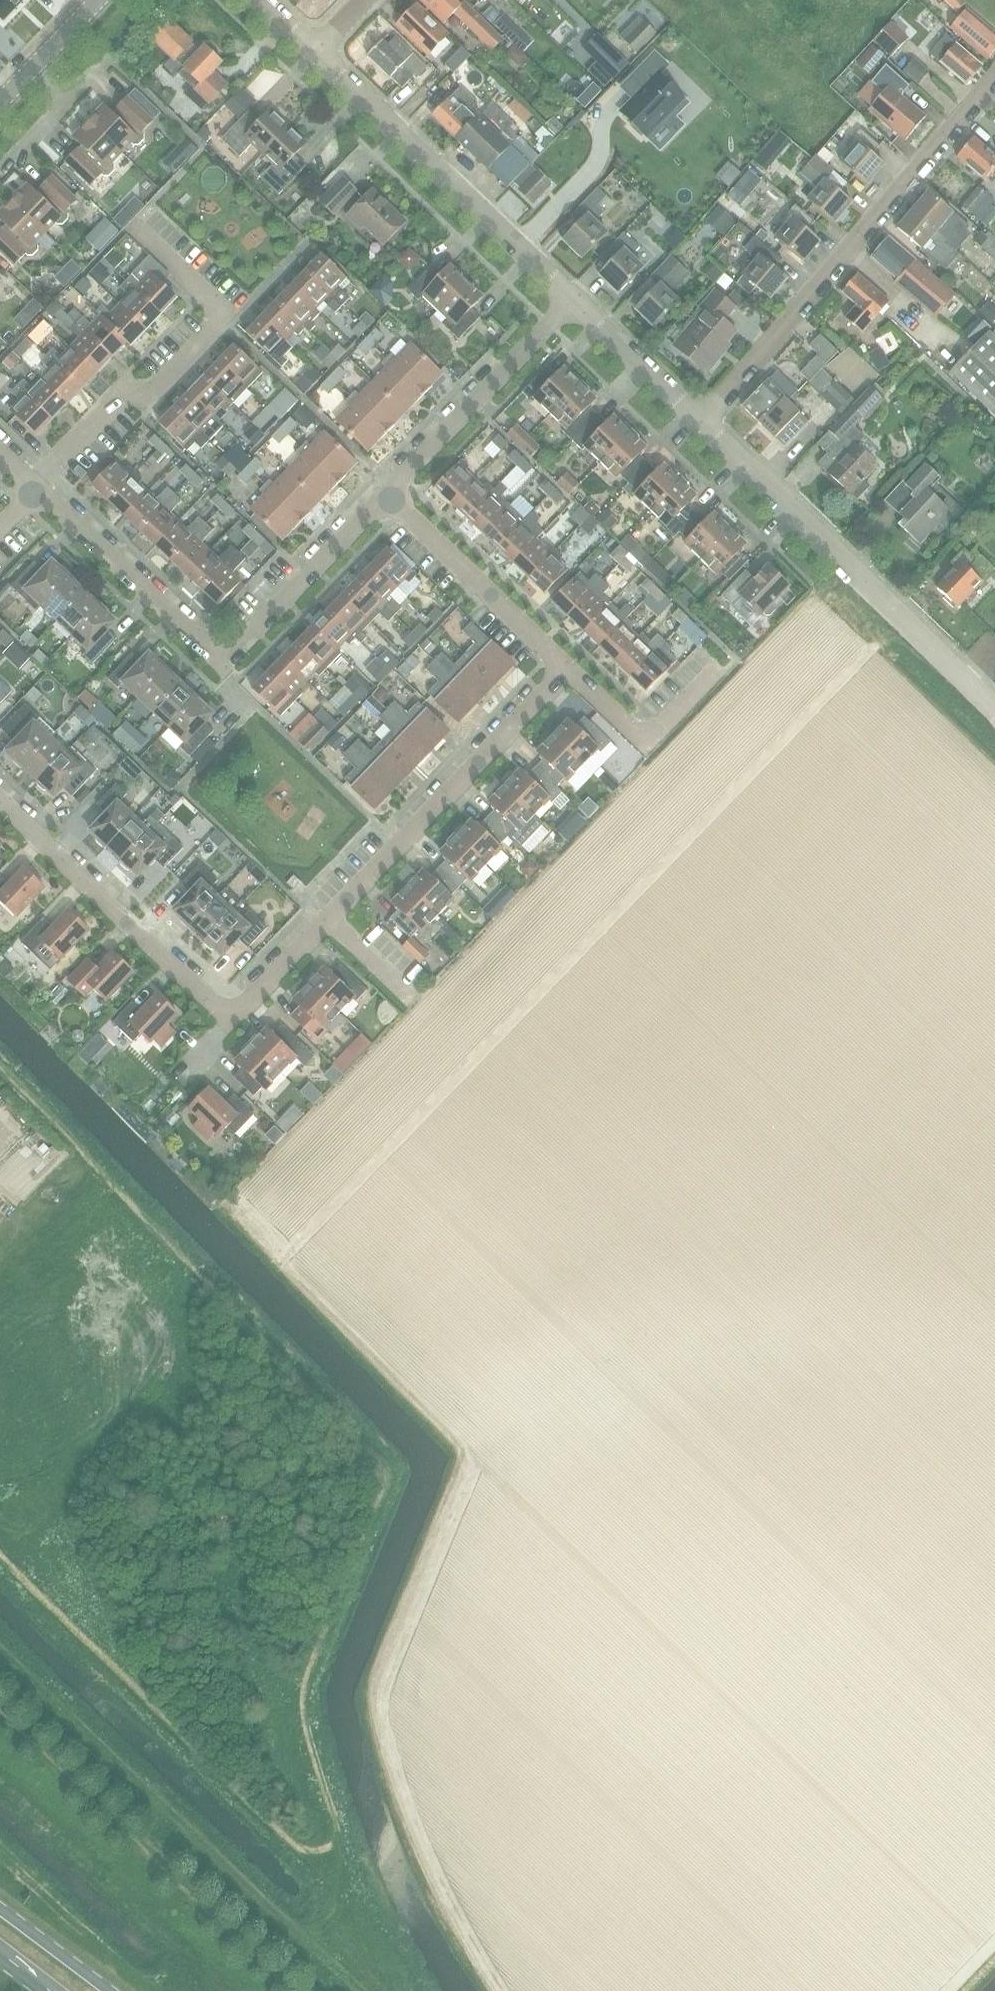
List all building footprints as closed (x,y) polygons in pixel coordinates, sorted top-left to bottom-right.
[(3,21),(23,0),(0,0),(0,18),(3,21)] [(494,47),(504,38),(497,32),(468,4),(463,9),(454,0),(421,0),(444,22),(455,12),(464,21),(466,20),(488,41),(494,47)] [(957,11),(966,1),(964,0),(945,0),(957,11)] [(395,25),(428,56),(450,34),(417,2),(395,25)] [(492,6),(483,14),(495,26),(496,25),(514,44),(523,52),(533,42),(523,32),(504,13),(502,16),(492,6)] [(988,60),(994,52),(994,32),(968,9),(951,28),(988,60)] [(198,55),(189,46),(192,42),(169,20),(152,38),(175,60),(184,68),(178,74),(210,104),(228,84),(214,72),(222,62),(206,46),(198,55)] [(873,40),(891,56),(908,38),(891,21),(873,40)] [(644,22),(624,42),(636,54),(656,34),(644,22)] [(598,33),(583,49),(597,62),(588,71),(604,87),(613,78),(628,63),(598,33)] [(391,76),(402,87),(415,75),(418,78),(428,67),(414,53),(397,36),(388,44),(383,39),(368,54),(390,77),(391,76)] [(931,55),(966,85),(982,66),(947,36),(931,55)] [(505,54),(518,66),(528,56),(523,52),(514,44),(505,54)] [(854,61),(869,74),(884,56),(871,45),(861,57),(859,55),(854,61)] [(445,64),(454,73),(471,54),(462,46),(445,64)] [(644,88),(622,110),(649,138),(689,98),(664,74),(672,65),(657,50),(632,76),(644,88)] [(904,72),(919,84),(930,71),(914,58),(904,72)] [(871,82),(883,92),(869,108),(906,140),(926,116),(901,96),(910,85),(886,64),(871,82)] [(242,87),(233,96),(249,110),(257,101),(242,87)] [(447,101),(432,116),(448,131),(456,139),(488,169),(504,186),(507,188),(508,187),(513,183),(530,164),(511,145),(518,138),(511,131),(509,129),(514,124),(493,103),(488,108),(480,117),(477,115),(474,118),(468,113),(477,104),(460,87),(447,101)] [(97,116),(90,123),(93,126),(98,131),(122,153),(132,143),(134,145),(139,145),(144,139),(144,134),(142,132),(153,121),(128,97),(112,114),(104,106),(96,114),(97,116)] [(252,144),(262,154),(278,138),(284,131),(289,126),(272,110),(256,126),(245,114),(221,139),(239,157),(252,144)] [(554,117),(546,125),(547,126),(556,135),(564,127),(554,117)] [(93,126),(90,123),(83,130),(82,129),(73,137),(82,145),(66,162),(91,186),(102,174),(104,176),(109,176),(115,170),(114,165),(112,163),(122,153),(98,131),(93,126)] [(278,138),(262,154),(272,164),(260,177),(278,194),(302,170),(291,159),(306,143),(289,126),(284,131),(278,138)] [(538,143),(533,148),(540,154),(555,138),(543,126),(535,135),(538,138),(535,140),(538,143)] [(203,127),(196,135),(204,142),(209,137),(209,132),(203,127)] [(839,161),(866,184),(884,164),(872,154),(879,145),(860,128),(845,146),(849,150),(839,161)] [(958,156),(985,179),(994,169),(994,170),(994,153),(975,136),(958,156)] [(187,139),(175,151),(186,162),(198,150),(187,139)] [(766,145),(754,159),(766,169),(778,155),(766,145)] [(839,192),(847,184),(833,172),(835,170),(817,155),(800,174),(817,188),(808,199),(834,222),(851,203),(839,192)] [(530,164),(513,183),(520,189),(519,190),(533,203),(550,184),(536,171),(530,164)] [(732,165),(720,179),(728,185),(739,171),(732,165)] [(749,170),(738,183),(750,194),(761,181),(749,170)] [(22,195),(14,202),(41,228),(46,233),(56,222),(58,224),(63,224),(69,219),(68,214),(66,212),(77,200),(52,176),(36,193),(28,185),(20,193),(22,195)] [(320,200),(332,212),(355,189),(342,177),(320,200)] [(977,186),(961,204),(972,213),(987,195),(977,186)] [(563,240),(581,258),(606,232),(595,221),(603,212),(596,205),(606,196),(597,187),(570,216),(578,224),(563,240)] [(347,215),(360,228),(364,224),(384,243),(405,222),(372,190),(347,215)] [(929,190),(913,208),(958,248),(970,235),(965,232),(970,226),(954,212),(929,190)] [(14,202),(8,210),(6,208),(0,214),(0,219),(6,225),(0,231),(0,250),(15,265),(26,254),(28,256),(33,256),(39,250),(38,244),(36,243),(46,233),(41,228),(14,202)] [(781,222),(785,226),(775,238),(802,261),(820,240),(807,230),(815,222),(795,205),(781,222)] [(721,207),(710,219),(726,233),(737,221),(721,207)] [(958,248),(913,208),(897,226),(944,268),(958,251),(956,250),(958,248)] [(124,210),(113,220),(122,229),(133,218),(124,210)] [(112,224),(92,245),(99,251),(119,230),(112,224)] [(761,230),(754,238),(762,244),(763,244),(769,236),(761,230)] [(994,261),(994,244),(982,231),(974,240),(994,261)] [(599,257),(607,266),(599,275),(618,293),(642,267),(631,256),(640,247),(624,232),(606,250),(599,257)] [(896,282),(936,317),(955,294),(930,273),(932,270),(926,264),(924,268),(888,237),(873,255),(900,278),(896,282)] [(743,276),(737,283),(750,294),(756,287),(770,299),(787,279),(775,269),(782,260),(763,244),(762,244),(754,238),(744,250),(751,257),(748,260),(753,264),(743,276)] [(403,265),(409,271),(422,259),(410,247),(398,259),(403,265)] [(113,250),(104,259),(114,269),(123,260),(113,250)] [(306,270),(307,271),(342,306),(349,299),(341,291),(350,282),(346,278),(322,255),(306,270)] [(142,264),(126,280),(162,314),(177,298),(162,284),(170,275),(150,256),(142,264)] [(644,301),(635,310),(654,328),(679,302),(668,292),(686,274),(668,257),(634,293),(644,301)] [(73,259),(64,269),(74,278),(82,269),(73,259)] [(711,262),(702,271),(713,282),(722,272),(711,262)] [(98,265),(89,275),(100,285),(109,276),(98,265)] [(423,295),(438,310),(466,281),(464,279),(464,275),(461,272),(456,272),(450,265),(438,277),(430,268),(408,291),(418,300),(423,295)] [(307,271),(292,286),(320,314),(327,306),(335,314),(342,306),(307,271)] [(857,304),(846,317),(861,330),(874,316),(888,300),(858,273),(842,291),(857,304)] [(724,274),(716,283),(725,291),(733,281),(724,274)] [(84,279),(76,288),(84,296),(92,287),(84,279)] [(129,295),(120,304),(147,330),(162,314),(126,280),(120,287),(129,295)] [(466,281),(438,310),(447,319),(442,324),(448,330),(458,339),(480,317),(471,308),(482,297),(475,290),(475,286),(472,283),(467,283),(466,281)] [(292,286),(276,302),(305,329),(306,328),(310,332),(316,326),(312,322),(320,314),(292,286)] [(676,348),(706,374),(730,347),(727,344),(737,332),(724,321),(736,308),(715,290),(700,308),(706,313),(676,348)] [(33,300),(24,310),(33,319),(43,309),(33,300)] [(44,310),(53,317),(61,308),(53,301),(44,310)] [(276,302),(262,317),(286,341),(293,333),(298,336),(305,329),(276,302)] [(979,311),(992,323),(994,321),(994,311),(986,303),(979,311)] [(102,316),(101,316),(128,341),(127,342),(131,346),(147,330),(120,304),(112,314),(103,305),(97,311),(102,316)] [(77,309),(70,316),(77,323),(83,317),(84,316),(77,309)] [(366,313),(358,321),(360,322),(368,329),(371,326),(375,322),(366,313)] [(83,317),(77,323),(113,357),(127,342),(128,341),(101,316),(92,325),(83,317)] [(286,341),(262,317),(246,334),(270,357),(274,361),(282,368),(289,360),(284,356),(293,348),(286,341)] [(994,415),(994,337),(989,331),(993,327),(982,317),(965,334),(976,344),(950,371),(994,415)] [(44,321),(34,331),(44,341),(54,330),(44,321)] [(368,329),(360,322),(352,331),(360,338),(368,329)] [(80,338),(72,347),(98,372),(113,357),(77,323),(71,329),(80,338)] [(375,329),(365,339),(372,345),(382,335),(375,329)] [(802,375),(809,382),(821,370),(838,350),(820,334),(809,346),(818,354),(799,373),(802,375)] [(27,338),(21,345),(27,351),(34,344),(27,338)] [(372,345),(365,339),(356,348),(363,355),(372,345)] [(391,353),(386,358),(423,394),(432,386),(432,379),(439,371),(436,368),(410,343),(396,358),(391,353)] [(339,344),(330,353),(338,360),(346,351),(339,344)] [(234,345),(219,361),(248,388),(263,372),(258,368),(234,345)] [(54,348),(48,354),(83,388),(98,372),(72,347),(63,356),(54,348)] [(879,347),(868,354),(877,370),(888,363),(879,347)] [(14,352),(4,363),(12,370),(22,359),(14,352)] [(338,360),(330,353),(322,362),(329,369),(338,360)] [(50,369),(42,378),(68,404),(83,388),(48,354),(42,360),(50,369)] [(386,368),(373,382),(401,410),(408,403),(415,403),(423,394),(386,358),(381,363),(386,368)] [(219,361),(204,377),(232,404),(248,388),(219,361)] [(452,370),(461,377),(468,370),(463,365),(456,365),(452,370)] [(535,399),(550,414),(582,381),(574,374),(570,374),(563,368),(556,374),(547,366),(521,392),(532,402),(535,399)] [(338,367),(329,376),(336,383),(345,373),(338,367)] [(821,370),(809,382),(811,384),(810,385),(839,412),(852,398),(821,370)] [(742,407),(758,422),(780,399),(785,405),(788,402),(798,392),(777,372),(742,407)] [(297,388),(304,395),(322,376),(318,373),(312,380),(309,376),(297,388)] [(337,383),(342,387),(351,378),(347,373),(337,383)] [(336,383),(329,376),(320,386),(327,393),(336,383)] [(204,377),(189,392),(213,416),(221,408),(226,411),(232,404),(204,377)] [(24,379),(18,385),(53,419),(68,404),(42,378),(33,388),(24,379)] [(562,431),(572,441),(597,414),(588,406),(595,399),(588,392),(588,388),(582,381),(550,414),(565,428),(562,431)] [(354,391),(349,396),(386,433),(395,423),(395,417),(401,410),(373,382),(360,396),(354,391)] [(53,419),(18,385),(12,392),(21,400),(12,410),(38,435),(53,419)] [(189,392),(174,408),(202,435),(209,441),(224,426),(213,416),(189,392)] [(866,436),(855,427),(862,420),(864,422),(882,405),(870,393),(831,433),(840,442),(833,450),(826,458),(829,460),(822,467),(857,500),(870,486),(864,481),(878,466),(856,446),(866,436)] [(273,412),(273,413),(280,420),(281,419),(296,403),(298,401),(291,394),(288,396),(278,407),(273,412)] [(386,433),(349,396),(344,401),(349,406),(336,420),(342,426),(364,448),(372,441),(378,441),(386,433)] [(780,399),(758,422),(759,422),(784,446),(808,421),(788,402),(785,405),(780,399)] [(302,407),(294,416),(305,427),(314,418),(302,407)] [(174,408),(159,424),(183,448),(187,452),(196,442),(202,448),(209,441),(202,435),(174,408)] [(585,448),(600,462),(632,429),(624,422),(620,422),(613,416),(606,423),(597,414),(572,441),(582,450),(585,448)] [(290,417),(280,427),(287,434),(296,424),(290,417)] [(267,420),(258,429),(265,436),(274,426),(267,420)] [(265,436),(258,429),(253,424),(245,433),(257,444),(265,436)] [(506,434),(518,446),(528,436),(516,425),(506,434)] [(287,434),(280,427),(271,437),(278,443),(287,434)] [(619,474),(628,483),(647,463),(638,454),(645,447),(639,441),(638,436),(632,429),(600,462),(616,478),(619,474)] [(305,442),(300,447),(338,482),(346,474),(346,467),(353,460),(324,432),(310,446),(305,442)] [(491,441),(502,451),(508,444),(498,434),(491,441)] [(148,442),(156,449),(162,442),(155,435),(148,442)] [(528,436),(518,446),(530,458),(540,448),(528,436)] [(162,442),(156,449),(166,458),(173,452),(162,442)] [(230,462),(237,468),(242,463),(248,456),(238,447),(227,458),(230,462)] [(300,457),(288,470),(316,498),(322,492),(329,492),(338,482),(300,447),(295,452),(300,457)] [(508,457),(517,466),(523,459),(514,450),(508,457)] [(255,457),(246,467),(252,474),(262,464),(255,457)] [(434,487),(450,503),(473,479),(466,471),(469,466),(461,459),(434,487)] [(523,459),(517,466),(526,475),(533,468),(523,459)] [(91,485),(107,500),(134,472),(128,466),(123,469),(114,461),(91,485)] [(237,468),(230,462),(222,470),(228,477),(237,468)] [(634,496),(650,511),(681,478),(674,471),(670,471),(663,464),(656,472),(647,463),(628,483),(628,484),(622,490),(632,498),(634,496)] [(179,472),(187,479),(194,471),(186,464),(179,472)] [(904,529),(920,544),(940,523),(946,529),(962,511),(948,498),(943,504),(929,491),(941,478),(926,464),(906,485),(900,490),(912,501),(899,514),(909,523),(904,529)] [(252,474),(246,467),(236,477),(243,483),(252,474)] [(268,480),(264,484),(269,489),(302,520),(310,512),(309,505),(316,498),(288,470),(274,484),(268,480)] [(194,471),(187,479),(197,488),(204,481),(194,471)] [(107,500),(123,515),(146,491),(138,484),(142,478),(134,472),(107,500)] [(557,482),(570,494),(580,484),(567,472),(557,482)] [(673,538),(679,532),(678,532),(697,511),(688,503),(696,496),(689,489),(688,484),(681,478),(650,511),(665,525),(662,528),(673,538)] [(450,503),(466,518),(493,489),(486,483),(481,486),(473,479),(450,503)] [(538,487),(548,496),(554,489),(545,480),(538,487)] [(466,518),(481,533),(505,508),(510,504),(501,497),(508,490),(501,483),(493,489),(466,518)] [(269,489),(264,484),(258,490),(264,495),(250,509),(279,537),(286,530),(293,530),(302,520),(269,489)] [(123,515),(139,530),(174,494),(167,487),(159,495),(154,499),(146,491),(123,515)] [(554,489),(548,496),(557,505),(564,498),(554,489)] [(139,530),(154,545),(178,521),(170,513),(173,508),(180,500),(174,494),(139,530)] [(211,501),(220,510),(227,502),(218,494),(211,501)] [(591,501),(583,508),(593,518),(600,510),(591,501)] [(227,502),(220,510),(229,518),(236,510),(227,502)] [(574,514),(583,522),(590,515),(581,507),(577,511),(574,514)] [(481,533),(497,548),(524,520),(524,519),(517,513),(512,516),(505,508),(481,533)] [(597,518),(609,530),(618,522),(606,509),(597,518)] [(684,544),(700,559),(732,526),(724,519),(713,513),(706,520),(697,511),(678,532),(679,532),(687,540),(684,544)] [(524,520),(497,548),(512,563),(536,539),(543,531),(535,524),(539,520),(532,513),(525,520),(524,519),(524,520)] [(583,522),(579,526),(588,535),(592,531),(595,528),(599,524),(590,516),(583,522)] [(154,545),(170,560),(206,523),(199,517),(190,525),(186,528),(178,521),(154,545)] [(170,560),(186,575),(209,551),(201,543),(214,530),(206,523),(170,560)] [(249,524),(242,531),(251,539),(258,532),(249,524)] [(732,526),(700,559),(716,575),(719,572),(729,581),(748,560),(739,551),(746,544),(739,538),(739,533),(732,526)] [(258,532),(251,539),(260,548),(268,555),(275,548),(267,540),(258,532)] [(620,543),(630,554),(638,545),(628,535),(620,543)] [(512,563),(528,578),(556,550),(548,543),(544,546),(536,539),(512,563)] [(186,575),(202,590),(238,552),(231,545),(222,555),(217,558),(209,551),(186,575)] [(610,555),(619,564),(629,554),(620,545),(610,555)] [(387,548),(372,564),(396,588),(403,580),(408,583),(416,576),(387,548)] [(936,588),(956,608),(982,581),(967,566),(974,559),(964,549),(951,562),(956,567),(936,588)] [(556,550),(528,578),(544,593),(568,569),(559,561),(562,556),(556,550)] [(238,552),(202,590),(218,606),(241,581),(232,573),(246,559),(238,552)] [(629,554),(619,564),(628,572),(634,566),(638,562),(629,554)] [(652,558),(644,567),(669,591),(677,582),(652,558)] [(35,610),(40,605),(70,574),(63,567),(59,567),(52,561),(44,569),(35,561),(10,586),(20,596),(35,610)] [(372,564),(357,580),(385,607),(392,600),(388,596),(396,588),(372,564)] [(721,596),(731,606),(740,597),(760,616),(762,613),(765,616),(769,616),(775,610),(775,606),(772,603),(788,586),(768,566),(754,580),(745,571),(721,596)] [(552,600),(569,616),(603,581),(596,574),(589,581),(580,572),(575,576),(552,600)] [(40,605),(56,620),(84,591),(78,585),(77,580),(70,574),(40,605)] [(641,585),(650,594),(656,587),(647,578),(641,585)] [(357,580),(342,595),(370,623),(378,614),(385,607),(357,580)] [(569,616),(584,631),(611,603),(602,594),(610,588),(603,581),(569,616)] [(656,587),(650,594),(659,602),(665,596),(656,587)] [(684,588),(675,597),(689,610),(698,601),(684,588)] [(56,620),(72,635),(101,603),(94,597),(90,597),(84,591),(56,620)] [(342,596),(327,611),(355,638),(361,644),(367,637),(362,631),(370,623),(342,595),(342,596)] [(392,600),(385,607),(394,616),(401,608),(393,600),(392,600)] [(101,603),(72,635),(87,649),(82,654),(92,664),(116,638),(107,630),(115,621),(109,615),(108,610),(101,603)] [(584,631),(599,646),(627,618),(634,610),(627,604),(620,611),(611,603),(584,631)] [(427,617),(433,623),(442,614),(436,608),(427,617)] [(672,615),(681,624),(687,617),(678,608),(672,615)] [(327,611),(312,626),(336,650),(343,642),(348,645),(355,638),(327,611)] [(687,617),(681,624),(690,632),(696,626),(687,617)] [(599,646),(615,661),(638,637),(630,629),(634,624),(627,618),(599,646)] [(474,644),(464,654),(493,682),(498,676),(500,678),(513,664),(470,622),(462,631),(474,644)] [(420,624),(412,633),(418,639),(426,630),(420,624)] [(312,626),(297,642),(325,670),(332,662),(341,654),(336,650),(312,626)] [(0,633),(0,642),(6,648),(14,640),(3,630),(0,633)] [(20,638),(30,647),(37,640),(27,630),(20,638)] [(630,676),(631,677),(665,642),(658,634),(651,641),(642,632),(638,637),(615,661),(630,676)] [(418,639),(412,633),(403,642),(409,648),(418,639)] [(420,646),(430,654),(436,647),(428,638),(420,646)] [(297,642),(282,658),(306,681),(313,673),(318,676),(325,670),(297,642)] [(665,642),(631,677),(646,692),(670,668),(677,660),(669,652),(672,648),(665,642)] [(741,644),(734,652),(742,660),(749,652),(741,644)] [(31,657),(42,666),(48,659),(38,649),(31,657)] [(122,683),(137,697),(167,666),(160,659),(155,659),(148,653),(140,662),(131,653),(107,678),(117,688),(122,683)] [(441,653),(432,661),(474,704),(489,690),(487,688),(493,682),(464,654),(454,665),(441,653)] [(392,657),(384,666),(390,672),(399,664),(396,661),(392,657)] [(282,658),(266,673),(295,700),(302,694),(298,689),(306,681),(282,658)] [(397,670),(406,679),(415,670),(406,661),(397,670)] [(474,704),(432,661),(425,669),(438,682),(427,693),(431,697),(456,720),(462,714),(464,716),(474,704)] [(137,697),(153,712),(180,683),(174,677),(174,673),(167,666),(137,697)] [(390,672),(384,666),(375,675),(379,679),(381,681),(390,672)] [(295,700),(266,673),(251,689),(279,716),(295,700)] [(12,691),(2,682),(0,683),(0,703),(12,691)] [(153,712),(168,727),(198,696),(191,689),(186,689),(180,683),(153,712)] [(360,686),(351,695),(358,702),(366,692),(360,686)] [(34,687),(25,696),(33,704),(42,695),(34,687)] [(375,695),(384,704),(390,697),(382,688),(375,695)] [(78,697),(90,708),(98,701),(86,690),(78,697)] [(358,702),(351,695),(343,704),(349,710),(358,702)] [(198,696),(168,727),(184,741),(179,746),(189,756),(207,737),(213,730),(204,722),(212,713),(205,707),(205,702),(198,696)] [(372,696),(363,705),(377,719),(378,718),(386,710),(372,696)] [(394,701),(386,709),(430,751),(442,738),(440,736),(446,730),(421,706),(418,702),(407,714),(394,701)] [(25,704),(1,729),(5,734),(14,742),(6,751),(13,757),(13,762),(21,769),(23,767),(22,766),(50,737),(55,732),(40,718),(30,708),(25,704)] [(74,713),(84,723),(92,715),(81,705),(74,713)] [(391,730),(381,740),(410,768),(415,763),(416,764),(430,751),(386,709),(386,710),(378,718),(391,730)] [(557,726),(550,733),(583,765),(598,750),(600,752),(611,742),(605,737),(584,716),(575,726),(568,719),(562,726),(557,726)] [(330,717),(322,726),(328,732),(336,724),(330,717)] [(298,743),(308,753),(328,732),(322,726),(318,722),(309,732),(298,743)] [(113,734),(122,743),(130,736),(120,726),(113,734)] [(327,743),(336,752),(346,742),(336,732),(327,743)] [(544,758),(536,767),(556,787),(556,786),(564,778),(568,781),(583,765),(550,733),(543,740),(543,745),(537,751),(544,758)] [(130,736),(122,743),(133,753),(140,746),(130,736)] [(22,766),(23,767),(37,781),(38,781),(66,752),(50,737),(22,766)] [(207,737),(189,756),(196,764),(214,745),(207,737)] [(357,739),(349,748),(393,789),(405,776),(404,774),(410,768),(381,740),(370,752),(357,739)] [(38,781),(37,781),(35,783),(43,790),(48,790),(54,797),(62,788),(71,797),(96,771),(86,762),(87,761),(71,747),(66,752),(38,781)] [(393,789),(349,748),(342,756),(354,768),(343,779),(372,807),(378,801),(380,802),(393,789)] [(127,757),(119,766),(125,772),(133,763),(127,757)] [(509,776),(502,783),(535,815),(550,800),(552,802),(562,792),(556,786),(556,787),(536,767),(527,776),(520,769),(513,776),(509,776)] [(164,779),(172,787),(180,779),(172,770),(164,779)] [(610,777),(603,784),(612,793),(619,786),(610,777)] [(101,846),(103,848),(133,816),(118,802),(126,794),(115,783),(96,804),(105,813),(88,830),(95,836),(95,841),(101,846)] [(496,808),(487,817),(508,837),(520,848),(544,823),(535,815),(502,783),(495,790),(495,795),(488,802),(496,808)] [(86,790),(76,800),(80,804),(91,794),(86,790)] [(176,795),(169,802),(173,806),(180,799),(176,795)] [(589,818),(599,808),(589,798),(579,808),(589,818)] [(157,809),(149,817),(156,824),(164,816),(157,809)] [(133,817),(103,848),(105,846),(120,860),(118,862),(118,863),(148,832),(156,824),(149,817),(141,825),(133,817)] [(460,826),(454,833),(486,865),(502,849),(499,846),(508,837),(487,817),(478,826),(471,819),(465,826),(460,826)] [(565,821),(557,829),(568,839),(576,832),(565,821)] [(148,832),(118,863),(120,864),(125,870),(130,870),(137,876),(153,859),(162,868),(182,848),(172,838),(157,823),(156,824),(148,832)] [(217,831),(210,839),(219,847),(226,839),(227,839),(218,830),(217,831)] [(447,858),(439,867),(459,887),(468,878),(471,881),(486,865),(454,833),(447,840),(447,845),(440,852),(447,858)] [(530,862),(524,868),(525,874),(530,879),(539,871),(530,862)] [(189,893),(172,910),(179,917),(179,921),(185,926),(185,927),(186,928),(187,929),(189,926),(216,897),(208,889),(217,881),(215,879),(199,864),(179,884),(189,893)] [(15,916),(43,886),(23,867),(7,884),(0,877),(0,901),(15,916)] [(248,874),(259,884),(266,877),(255,867),(248,874)] [(412,876),(405,883),(438,915),(454,899),(451,896),(459,887),(439,867),(430,876),(423,870),(417,876),(412,876)] [(286,883),(293,889),(300,882),(292,875),(286,883)] [(390,918),(410,938),(420,928),(423,931),(438,915),(405,883),(398,890),(398,895),(392,902),(399,908),(390,918)] [(189,926),(204,940),(232,912),(241,902),(226,888),(216,897),(189,926)] [(493,903),(484,911),(493,919),(501,911),(493,903)] [(19,941),(29,951),(40,940),(60,958),(87,929),(67,910),(51,926),(42,917),(19,941)] [(204,940),(201,942),(203,944),(204,944),(209,950),(214,950),(220,956),(237,939),(246,948),(266,928),(248,911),(240,920),(232,912),(204,940)] [(410,938),(402,946),(420,963),(429,955),(416,942),(410,938)] [(66,980),(77,990),(86,998),(94,991),(104,1000),(131,971),(111,952),(95,968),(86,960),(66,980)] [(0,966),(0,973),(5,978),(13,969),(5,961),(0,966)] [(312,974),(305,982),(338,1014),(352,998),(355,1001),(365,990),(339,965),(330,974),(323,968),(316,974),(312,974)] [(338,1014),(305,982),(298,989),(298,993),(292,1000),(299,1007),(290,1016),(316,1042),(326,1032),(323,1029),(338,1014)] [(165,1025),(176,1014),(155,994),(140,1011),(130,1002),(111,1022),(131,1042),(139,1034),(148,1042),(151,1039),(159,1046),(166,1038),(166,1039),(172,1032),(165,1025)] [(110,1006),(102,1014),(108,1020),(116,1011),(110,1006)] [(253,1035),(246,1042),(279,1074),(295,1058),(304,1067),(314,1058),(280,1026),(272,1035),(264,1028),(258,1035),(253,1035)] [(88,1044),(96,1052),(106,1041),(97,1033),(88,1044)] [(279,1074),(246,1042),(240,1049),(240,1054),(233,1061),(240,1068),(231,1077),(252,1096),(260,1087),(264,1090),(279,1074)] [(206,1088),(187,1108),(198,1119),(191,1126),(198,1133),(205,1140),(212,1133),(216,1136),(225,1127),(233,1135),(252,1114),(232,1095),(223,1104),(206,1088)] [(285,1115),(276,1124),(286,1133),(294,1124),(285,1115)] [(274,1128),(268,1134),(270,1142),(274,1146),(284,1137),(274,1128)]
